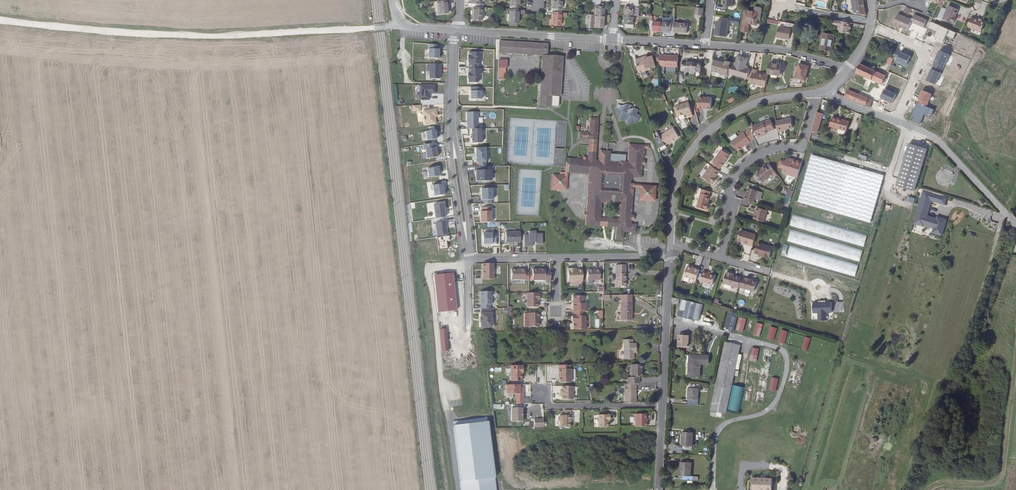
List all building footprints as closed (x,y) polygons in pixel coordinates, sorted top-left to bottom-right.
[(438,14),(447,13),(446,0),(445,1),(436,2),(438,14)] [(509,9),(518,10),(518,6),(519,6),(520,0),(509,0),(509,9)] [(562,0),(560,0),(552,0),(551,8),(552,8),(552,12),(561,12),(562,0)] [(853,11),(866,13),(865,12),(862,0),(850,0),(851,5),(854,4),(855,7),(852,7),(853,11)] [(594,6),(594,14),(604,15),(604,6),(600,6),(600,2),(591,2),(591,5),(594,6)] [(628,8),(627,16),(637,16),(641,17),(641,8),(641,4),(632,4),(632,8),(628,8)] [(954,18),(958,9),(948,5),(942,18),(953,23),(955,19),(954,18)] [(472,20),(481,21),(482,8),(473,7),(472,20)] [(695,7),(694,15),(703,15),(703,7),(695,7)] [(518,23),(519,14),(524,14),(524,10),(518,10),(509,9),(508,22),(509,22),(515,23),(518,23)] [(758,9),(757,14),(746,12),(743,33),(750,34),(751,26),(758,27),(759,22),(762,23),(764,10),(758,9)] [(565,16),(565,13),(561,12),(552,12),(551,12),(551,25),(560,25),(561,16),(565,16)] [(594,14),(593,27),(602,27),(602,23),(603,23),(604,15),(594,14)] [(628,25),(628,29),(636,29),(637,16),(627,16),(627,25),(628,25)] [(975,17),(975,18),(971,16),(967,25),(982,32),(986,22),(975,17)] [(839,24),(838,31),(848,33),(849,29),(847,28),(848,24),(848,21),(833,18),(833,23),(839,24)] [(727,36),(729,21),(716,19),(714,34),(727,36)] [(655,30),(655,31),(664,32),(665,22),(652,21),(652,30),(655,30)] [(673,31),(677,31),(677,23),(665,22),(664,32),(673,32),(673,31)] [(690,33),(690,24),(677,23),(677,31),(677,32),(690,33)] [(791,40),(790,47),(795,47),(798,28),(793,27),(793,30),(781,28),(779,38),(791,40)] [(836,47),(838,36),(826,33),(822,51),(833,53),(834,47),(836,47)] [(563,58),(547,57),(547,48),(547,46),(499,42),(499,54),(543,58),(540,108),(551,109),(551,107),(551,97),(559,97),(560,98),(563,58)] [(439,50),(429,50),(429,59),(439,59),(439,50)] [(479,54),(469,53),(468,69),(479,69),(479,61),(478,61),(477,58),(479,58),(479,54)] [(679,57),(666,56),(665,67),(678,68),(679,57)] [(889,57),(886,64),(891,66),(894,59),(889,57)] [(648,60),(647,59),(639,61),(642,73),(658,68),(655,58),(648,60)] [(716,72),(730,74),(732,63),(728,62),(727,63),(724,62),(724,61),(719,60),(716,72)] [(499,62),(499,70),(506,70),(508,70),(508,62),(499,62)] [(706,63),(685,62),(685,70),(695,71),(695,72),(701,72),(701,71),(705,71),(706,63)] [(750,79),(753,70),(735,64),(732,74),(750,79)] [(441,65),(430,65),(430,79),(439,80),(439,72),(441,72),(441,65)] [(783,76),(785,67),(773,65),(771,74),(783,76)] [(807,81),(810,67),(802,65),(798,79),(807,81)] [(875,80),(879,71),(864,65),(859,74),(875,80)] [(479,69),(468,69),(468,84),(477,83),(478,75),(481,75),(481,69),(479,69)] [(498,82),(505,83),(506,70),(499,70),(498,82)] [(755,71),(752,85),(769,88),(771,77),(759,75),(760,72),(755,71)] [(886,85),(887,85),(889,78),(890,75),(887,74),(879,71),(875,80),(886,85)] [(418,84),(418,100),(429,100),(429,94),(435,94),(435,85),(418,84)] [(840,93),(840,96),(870,107),(872,100),(873,99),(852,91),(845,88),(840,93)] [(482,92),(470,91),(470,100),(481,100),(482,92)] [(551,107),(558,107),(559,97),(551,97),(551,107)] [(714,110),(714,99),(701,99),(701,109),(706,109),(706,108),(709,108),(709,110),(714,110)] [(872,100),(870,107),(880,110),(883,104),(872,100)] [(696,116),(692,103),(678,107),(681,117),(690,114),(691,117),(696,116)] [(632,111),(630,105),(618,108),(622,120),(628,118),(630,124),(642,120),(638,109),(632,111)] [(816,111),(810,131),(817,133),(823,113),(816,111)] [(478,113),(467,113),(467,130),(471,129),(478,129),(478,113)] [(577,132),(577,140),(587,141),(595,141),(597,118),(589,117),(588,133),(577,132)] [(788,128),(787,118),(772,120),(774,131),(777,131),(777,129),(781,129),(788,128)] [(848,132),(851,123),(834,119),(832,128),(848,132)] [(770,130),(766,120),(750,126),(754,138),(758,136),(758,135),(770,130)] [(423,131),(424,140),(436,139),(435,129),(423,131)] [(478,129),(471,129),(471,134),(472,134),(472,138),(471,138),(471,144),(481,143),(481,129),(478,129)] [(747,142),(750,139),(747,129),(741,134),(740,133),(728,143),(736,152),(740,149),(740,148),(747,143),(747,142)] [(663,138),(660,133),(656,135),(665,163),(673,162),(667,146),(681,139),(676,130),(663,138)] [(595,141),(587,141),(587,143),(586,152),(595,152),(595,144),(595,141)] [(917,191),(929,149),(911,144),(900,186),(917,191)] [(629,185),(629,181),(629,178),(640,178),(641,166),(641,161),(641,158),(643,158),(644,150),(644,145),(628,145),(627,164),(624,164),(622,164),(621,162),(609,162),(609,157),(609,154),(607,151),(602,151),(601,168),(599,168),(594,162),(594,161),(595,152),(586,152),(586,160),(585,160),(580,160),(567,159),(566,174),(587,175),(587,178),(585,213),(589,214),(589,218),(585,218),(584,226),(599,227),(599,219),(600,204),(618,205),(618,207),(616,209),(616,216),(618,216),(617,220),(606,219),(605,227),(615,228),(614,240),(622,240),(623,233),(634,233),(635,225),(631,225),(631,222),(631,215),(632,195),(628,195),(629,185)] [(436,148),(425,150),(426,159),(437,158),(436,148)] [(486,148),(476,148),(476,163),(479,163),(479,167),(484,167),(486,167),(486,148)] [(554,149),(554,161),(563,161),(563,149),(554,149)] [(711,163),(712,164),(710,168),(717,172),(719,168),(720,169),(728,156),(719,150),(711,163)] [(597,151),(597,161),(594,161),(594,162),(599,168),(601,168),(602,151),(597,151)] [(871,222),(884,178),(813,156),(800,201),(871,222)] [(563,173),(558,173),(558,176),(566,176),(566,174),(567,159),(564,159),(563,167),(563,173)] [(786,177),(797,180),(802,164),(788,160),(787,162),(786,161),(785,164),(780,163),(778,170),(783,171),(782,174),(787,176),(786,177)] [(761,185),(774,173),(767,166),(764,169),(763,168),(760,171),(761,172),(758,174),(755,177),(761,185)] [(439,167),(427,169),(428,178),(439,176),(438,171),(439,171),(439,167)] [(479,167),(476,167),(476,171),(474,171),(474,174),(476,175),(476,182),(491,182),(491,171),(484,171),(484,167),(479,167)] [(717,172),(710,168),(709,167),(703,177),(713,184),(716,180),(714,179),(716,177),(718,173),(717,172)] [(566,176),(558,176),(551,175),(550,190),(565,191),(566,176)] [(443,184),(432,186),(434,196),(444,195),(443,184)] [(655,202),(656,186),(633,185),(632,188),(640,189),(640,201),(655,202)] [(492,189),(481,189),(481,200),(483,200),(483,204),(492,204),(492,200),(493,200),(492,189)] [(709,196),(709,192),(701,190),(697,208),(707,211),(708,205),(707,205),(709,196)] [(744,198),(743,202),(754,205),(757,193),(748,190),(747,195),(746,198),(744,198)] [(982,206),(986,202),(981,197),(977,202),(982,206)] [(443,204),(433,206),(435,219),(445,217),(443,204)] [(926,210),(916,207),(911,225),(930,230),(928,235),(938,237),(942,221),(924,216),(926,210)] [(480,212),(480,223),(491,223),(491,208),(481,208),(482,212),(480,212)] [(686,212),(692,214),(691,217),(707,221),(709,215),(687,209),(686,212)] [(764,224),(767,212),(756,210),(753,222),(764,224)] [(867,234),(792,215),(789,227),(864,245),(867,234)] [(445,221),(436,223),(437,236),(447,235),(445,221)] [(543,240),(543,229),(534,229),(534,226),(527,226),(527,231),(524,231),(524,243),(531,243),(531,238),(536,238),(536,240),(543,240)] [(518,232),(504,231),(504,242),(518,242),(518,232)] [(860,260),(863,248),(789,231),(786,243),(860,260)] [(745,244),(745,246),(753,248),(757,236),(741,232),(738,242),(745,244)] [(496,234),(483,234),(483,244),(492,244),(492,243),(496,243),(496,234)] [(761,256),(764,257),(764,258),(770,260),(773,248),(758,244),(755,254),(761,256)] [(780,257),(855,275),(858,263),(783,245),(780,257)] [(491,263),(480,263),(481,279),(492,279),(491,263)] [(625,285),(625,265),(615,265),(615,285),(625,285)] [(565,281),(580,282),(580,270),(573,270),(570,270),(570,268),(565,268),(565,281)] [(526,281),(530,280),(530,272),(526,272),(526,269),(513,269),(513,279),(526,279),(526,281)] [(689,269),(686,280),(698,283),(701,272),(689,269)] [(546,283),(552,283),(552,271),(547,271),(547,270),(534,270),(535,281),(547,281),(546,283)] [(599,280),(599,270),(586,270),(586,280),(599,280)] [(708,276),(708,274),(704,273),(701,284),(714,287),(716,278),(708,276)] [(728,273),(724,285),(741,290),(741,289),(743,279),(735,277),(732,276),(733,275),(728,273)] [(448,274),(427,277),(432,315),(452,312),(448,274)] [(747,279),(747,280),(743,279),(741,289),(756,293),(759,283),(752,281),(752,280),(747,279)] [(490,292),(479,292),(479,305),(490,305),(490,292)] [(541,294),(534,294),(528,294),(529,308),(540,308),(540,299),(541,299),(541,294)] [(629,312),(631,312),(631,294),(621,294),(621,320),(629,320),(629,312)] [(821,303),(813,303),(814,313),(819,313),(819,315),(828,314),(828,312),(845,310),(844,300),(826,302),(821,302),(821,303)] [(700,319),(702,304),(679,302),(678,310),(684,311),(684,317),(700,319)] [(478,322),(478,328),(493,328),(493,313),(491,313),(491,309),(479,309),(479,313),(478,313),(478,318),(477,318),(477,322),(478,322)] [(571,323),(569,325),(569,331),(584,331),(584,317),(583,317),(583,312),(572,312),(572,317),(570,317),(570,322),(571,322),(571,323)] [(735,332),(736,312),(728,312),(727,332),(735,332)] [(541,328),(541,313),(531,313),(531,328),(541,328)] [(748,334),(751,322),(745,321),(742,333),(748,334)] [(759,337),(762,324),(755,322),(752,335),(759,337)] [(770,326),(766,339),(773,341),(777,328),(770,326)] [(780,329),(777,342),(784,344),(787,331),(780,329)] [(441,331),(434,331),(436,352),(442,352),(441,331)] [(686,347),(687,336),(678,336),(677,347),(686,347)] [(807,351),(810,338),(805,336),(801,349),(807,351)] [(632,342),(632,339),(621,339),(621,343),(622,343),(622,358),(632,359),(633,351),(635,351),(635,343),(632,342)] [(740,347),(724,344),(714,392),(729,397),(740,347)] [(752,347),(749,360),(756,362),(759,349),(752,347)] [(693,357),(693,364),(688,364),(687,377),(698,377),(699,364),(703,364),(704,358),(693,357)] [(571,362),(559,362),(559,370),(561,370),(561,372),(560,374),(560,377),(561,379),(572,379),(571,362)] [(641,377),(640,364),(631,364),(631,377),(628,377),(628,385),(636,385),(639,385),(639,377),(641,377)] [(521,371),(521,366),(509,366),(509,381),(520,381),(520,373),(520,371),(521,371)] [(770,377),(769,390),(776,391),(777,378),(770,377)] [(636,385),(628,385),(625,385),(626,403),(636,403),(635,397),(637,397),(636,385)] [(517,387),(518,386),(504,386),(504,394),(514,394),(514,405),(521,405),(521,399),(518,395),(521,392),(517,389),(517,387)] [(571,401),(571,387),(560,387),(560,391),(559,391),(558,395),(560,395),(560,397),(560,401),(571,401)] [(697,406),(697,389),(686,389),(686,401),(689,401),(689,406),(697,406)] [(709,413),(725,416),(729,397),(714,392),(709,413)] [(521,423),(520,409),(510,409),(510,423),(521,423)] [(646,414),(635,415),(635,428),(647,427),(647,422),(646,422),(646,414)] [(569,417),(558,416),(558,428),(569,428),(569,421),(569,417)] [(608,416),(597,416),(597,428),(607,428),(607,421),(608,421),(608,416)] [(452,422),(453,426),(452,427),(459,489),(490,489),(489,484),(494,483),(487,422),(486,423),(486,418),(452,422)] [(542,420),(532,420),(532,429),(542,429),(542,420)] [(691,451),(692,434),(681,434),(681,447),(683,447),(684,451),(691,451)] [(690,477),(690,464),(680,464),(679,477),(682,477),(682,481),(694,481),(694,477),(690,477)] [(744,480),(744,489),(767,489),(767,481),(744,480)]
